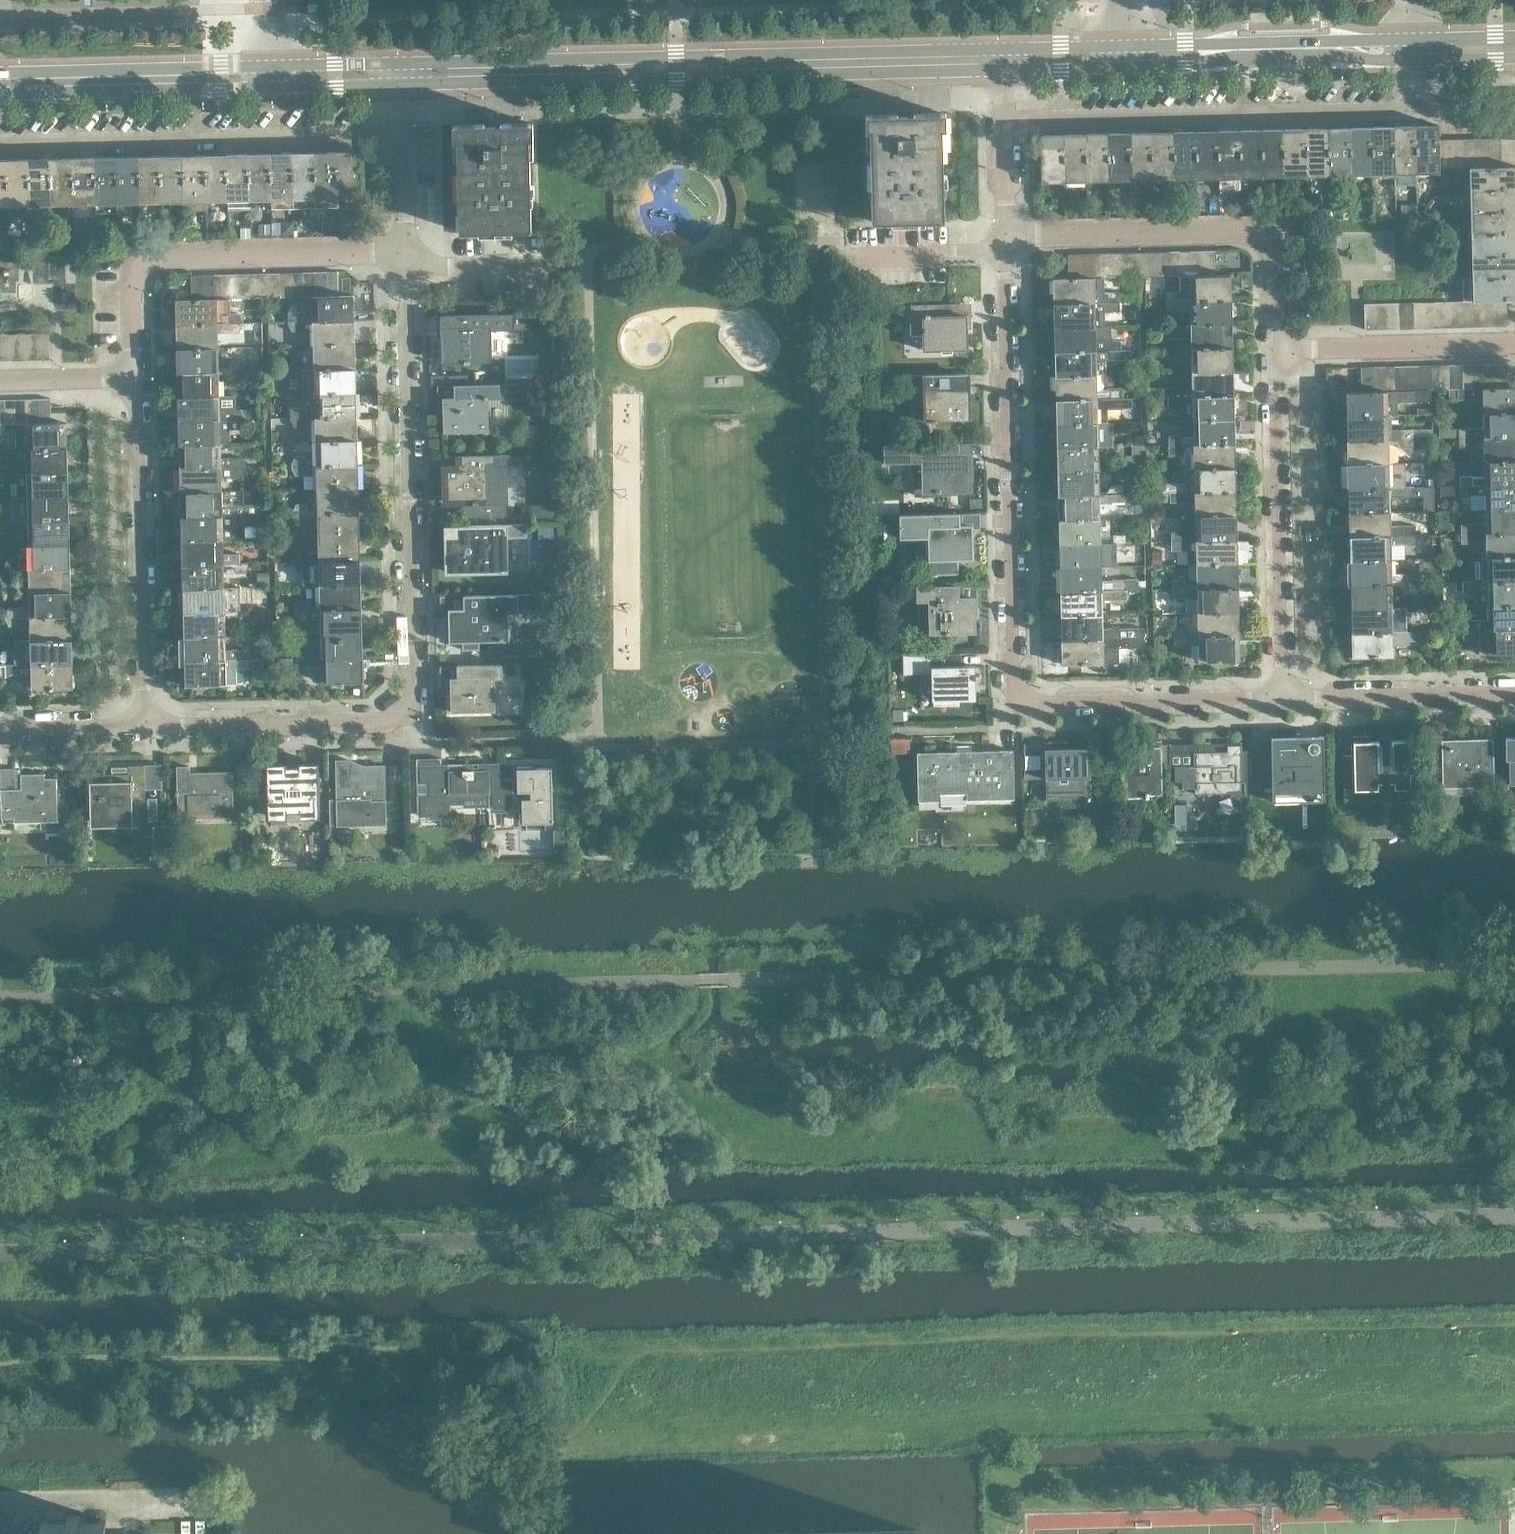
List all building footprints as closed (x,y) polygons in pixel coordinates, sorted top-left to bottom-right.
[(943,174),(942,130),(947,129),(946,112),(914,113),(914,116),(898,116),(898,114),(866,114),(866,131),(870,131),(873,221),(945,220),(944,194),(946,194),(946,185),(948,185),(947,174),(943,174)] [(532,229),(529,122),(501,123),(501,126),(486,126),(486,123),(457,124),(460,231),(532,229)] [(1440,168),(1439,139),(1439,124),(1416,125),(1417,168),(1440,168)] [(1417,173),(1417,168),(1416,125),(1394,126),(1395,173),(1417,173)] [(1373,169),(1372,126),(1350,127),(1351,170),(1373,169)] [(1395,173),(1394,126),(1372,126),(1373,169),(1373,174),(1395,173)] [(1329,175),(1329,171),(1328,127),(1306,128),(1307,176),(1329,175)] [(1351,170),(1350,127),(1328,127),(1329,171),(1351,170)] [(1285,172),(1284,128),(1262,129),(1263,172),(1285,172)] [(1307,176),(1306,128),(1284,128),(1285,172),(1285,176),(1307,176)] [(1241,173),(1240,129),(1218,130),(1219,173),(1241,173)] [(1263,172),(1262,129),(1240,129),(1241,173),(1263,172)] [(1197,174),(1196,130),(1174,131),(1175,174),(1175,179),(1197,178),(1197,174)] [(1219,173),(1218,130),(1196,130),(1197,174),(1219,173)] [(1153,175),(1152,131),(1130,132),(1131,175),(1131,180),(1153,179),(1153,175)] [(1175,174),(1174,131),(1152,131),(1153,175),(1175,174)] [(1131,175),(1130,132),(1108,133),(1109,176),(1131,175)] [(1087,176),(1086,133),(1064,134),(1065,177),(1087,176)] [(1109,176),(1108,133),(1086,133),(1087,176),(1109,176)] [(1065,177),(1064,134),(1041,134),(1042,178),(1065,177)] [(1476,167),(1476,138),(1464,139),(1464,167),(1474,167),(1476,167)] [(1501,166),(1500,138),(1476,138),(1476,167),(1501,166)] [(1452,168),(1452,139),(1439,139),(1440,168),(1452,168)] [(1464,167),(1464,139),(1452,139),(1452,168),(1464,167)] [(338,194),(337,155),(328,155),(328,151),(315,152),(315,155),(316,195),(317,195),(328,195),(328,198),(339,197),(339,194),(338,194)] [(361,197),(360,154),(350,154),(350,151),(337,151),(337,155),(338,194),(339,194),(350,194),(350,197),(361,197)] [(315,155),(306,155),(306,152),(293,152),(293,156),(294,195),(295,195),(306,195),(306,198),(317,198),(317,195),(316,195),(315,155)] [(271,156),(262,156),(262,153),(249,153),(249,157),(250,196),(251,196),(262,196),(262,199),(273,199),(273,196),(272,196),(271,156)] [(294,195),(293,156),(284,156),(284,153),(271,153),(271,156),(272,196),(273,196),(284,196),(284,199),(295,199),(295,195),(294,195)] [(227,157),(218,157),(218,154),(205,154),(205,158),(206,197),(207,197),(218,197),(218,200),(229,200),(229,197),(228,197),(227,157)] [(250,196),(249,157),(240,157),(240,154),(227,154),(227,157),(228,197),(229,197),(240,197),(240,200),(251,200),(251,196),(250,196)] [(184,198),(183,158),(174,158),(174,155),(161,155),(161,159),(162,202),(185,201),(185,198),(184,198)] [(205,158),(196,158),(196,155),(183,155),(183,158),(184,198),(185,198),(196,198),(196,201),(207,201),(207,197),(206,197),(205,158)] [(139,159),(130,159),(130,156),(117,156),(117,160),(118,200),(119,200),(130,199),(130,203),(141,202),(141,199),(140,199),(139,159)] [(161,159),(152,159),(152,156),(139,156),(139,159),(140,199),(141,199),(152,199),(152,202),(162,202),(161,159)] [(95,160),(86,160),(86,157),(73,157),(73,161),(74,201),(75,201),(86,200),(86,204),(97,203),(97,200),(96,200),(95,160)] [(118,200),(117,160),(108,160),(108,157),(95,157),(95,160),(96,200),(97,200),(97,203),(97,217),(119,216),(119,200),(118,200)] [(52,201),(51,161),(42,161),(42,158),(29,159),(29,162),(30,202),(31,202),(42,201),(42,205),(53,204),(53,201),(52,201)] [(74,201),(73,161),(64,161),(64,158),(51,158),(51,161),(52,201),(53,201),(64,201),(64,204),(75,204),(75,201),(74,201)] [(29,162),(20,162),(20,159),(7,159),(7,162),(8,202),(9,202),(20,202),(20,205),(31,205),(31,202),(30,202),(29,162)] [(7,162),(0,162),(0,206),(9,205),(9,202),(8,202),(7,162)] [(1501,166),(1476,167),(1474,167),(1475,190),(1514,189),(1514,166),(1501,166)] [(1475,190),(1475,212),(1514,211),(1514,189),(1475,190)] [(1475,212),(1471,212),(1471,234),(1476,234),(1514,233),(1514,211),(1475,212)] [(1476,234),(1476,256),(1514,255),(1514,233),(1476,234)] [(831,251),(830,252),(827,255),(826,256),(826,258),(826,259),(827,261),(830,262),(832,261),(835,259),(836,257),(837,254),(838,254),(838,253),(837,252),(836,251),(835,250),(833,250),(832,250),(831,251)] [(1203,275),(1203,250),(1191,251),(1192,275),(1203,275)] [(1215,250),(1203,250),(1203,275),(1215,275),(1215,250)] [(1158,276),(1157,251),(1145,252),(1145,276),(1158,276)] [(1169,276),(1169,251),(1157,251),(1158,276),(1169,276)] [(1180,275),(1180,251),(1169,251),(1169,276),(1180,275)] [(1192,275),(1191,251),(1180,251),(1180,275),(1190,275),(1192,275)] [(1115,277),(1115,252),(1103,253),(1104,277),(1115,277)] [(1127,277),(1126,252),(1115,252),(1115,277),(1127,277)] [(1081,278),(1081,253),(1068,253),(1069,278),(1081,278)] [(1093,278),(1092,253),(1081,253),(1081,278),(1093,278)] [(1104,277),(1103,253),(1092,253),(1093,278),(1094,277),(1104,277)] [(1476,256),(1477,278),(1514,277),(1514,255),(1476,256)] [(338,296),(338,271),(326,272),(326,296),(338,296)] [(292,297),(291,272),(280,273),(280,298),(292,297)] [(303,297),(303,272),(291,272),(292,297),(303,297)] [(315,297),(314,272),(303,272),(303,297),(313,297),(315,297)] [(326,296),(326,272),(314,272),(315,297),(326,296)] [(250,298),(249,273),(238,274),(238,299),(250,298)] [(262,298),(261,277),(261,273),(249,273),(250,298),(262,298)] [(280,298),(280,273),(268,273),(268,298),(280,298)] [(215,299),(215,274),(203,275),(204,299),(215,299)] [(227,299),(226,274),(215,274),(215,299),(217,299),(227,299)] [(238,299),(238,274),(226,274),(227,299),(238,299)] [(1231,274),(1215,275),(1203,275),(1192,275),(1190,275),(1191,297),(1182,297),(1178,291),(1166,291),(1166,301),(1231,299),(1231,274)] [(204,299),(203,275),(191,275),(192,300),(204,299)] [(1081,278),(1069,278),(1054,279),(1054,303),(1120,302),(1119,292),(1094,293),(1094,277),(1093,278),(1081,278)] [(1477,278),(1477,301),(1482,300),(1494,300),(1506,300),(1514,300),(1514,277),(1477,278)] [(354,320),(354,295),(338,296),(326,296),(315,297),(313,297),(314,319),(305,319),(301,312),(292,312),(289,320),(289,322),(354,320)] [(218,322),(217,299),(215,299),(204,299),(192,300),(177,300),(177,325),(243,323),(242,321),(239,313),(230,314),(227,321),(218,322)] [(1232,323),(1231,299),(1166,301),(1166,310),(1191,310),(1191,324),(1232,323)] [(1482,300),(1477,301),(1471,301),(1471,327),(1483,326),(1482,300)] [(1494,326),(1494,300),(1482,300),(1483,326),(1494,326)] [(1507,326),(1506,300),(1494,300),(1494,326),(1507,326)] [(1436,327),(1436,301),(1424,302),(1424,328),(1436,327)] [(1448,327),(1447,301),(1436,301),(1436,327),(1448,327)] [(1459,327),(1459,301),(1447,301),(1448,327),(1459,327)] [(1471,327),(1471,301),(1459,301),(1459,327),(1471,327)] [(1095,326),(1095,312),(1120,311),(1120,302),(1054,303),(1055,327),(1095,326)] [(1378,328),(1377,302),(1365,303),(1365,329),(1378,328)] [(1389,328),(1389,302),(1377,302),(1378,328),(1389,328)] [(1401,328),(1400,302),(1389,302),(1389,328),(1401,328)] [(1413,328),(1412,302),(1400,302),(1401,328),(1413,328)] [(1424,328),(1424,302),(1412,302),(1413,328),(1424,328)] [(968,349),(967,315),(951,315),(951,305),(952,305),(952,303),(911,304),(911,318),(923,317),(924,350),(968,349)] [(475,361),(474,327),(528,326),(527,314),(442,316),(443,362),(465,362),(465,364),(470,364),(470,362),(475,361)] [(355,344),(354,320),(289,322),(289,324),(293,331),(302,331),(305,323),(314,323),(315,345),(355,344)] [(218,348),(218,326),(227,325),(231,333),(240,333),(243,325),(243,323),(177,325),(178,349),(218,348)] [(1232,347),(1232,323),(1191,324),(1192,338),(1167,339),(1167,349),(1232,347)] [(1096,341),(1095,326),(1055,327),(1055,351),(1121,350),(1121,340),(1096,341)] [(48,359),(48,333),(35,334),(36,360),(48,359)] [(11,334),(0,335),(0,361),(12,360),(11,334)] [(24,360),(23,334),(11,334),(12,360),(24,360)] [(36,360),(35,334),(23,334),(24,360),(36,360)] [(356,368),(355,344),(315,345),(315,367),(306,367),(302,360),(293,360),(290,368),(291,370),(356,368)] [(1233,371),(1232,347),(1167,349),(1167,358),(1180,358),(1183,351),(1192,351),(1193,372),(1233,371)] [(219,370),(218,348),(178,349),(178,373),(244,371),(244,369),(240,361),(231,362),(228,369),(219,370)] [(1096,374),(1096,360),(1121,359),(1121,350),(1055,351),(1056,375),(1096,374)] [(1484,388),(1484,363),(1472,364),(1473,388),(1484,388)] [(1496,388),(1495,363),(1484,363),(1484,388),(1496,388)] [(1508,363),(1495,363),(1496,388),(1508,387),(1508,363)] [(1450,389),(1449,364),(1437,365),(1438,389),(1450,389)] [(1461,389),(1461,364),(1449,364),(1450,389),(1458,389),(1461,389)] [(1473,388),(1472,364),(1461,364),(1461,389),(1473,388)] [(1408,390),(1407,365),(1396,366),(1397,390),(1408,390)] [(1420,390),(1419,365),(1407,365),(1408,390),(1412,390),(1420,390)] [(1431,389),(1431,365),(1419,365),(1420,390),(1431,389)] [(1373,391),(1373,366),(1361,366),(1362,391),(1373,391)] [(1385,391),(1384,366),(1373,366),(1373,391),(1385,391)] [(1397,390),(1396,366),(1384,366),(1385,391),(1397,390)] [(356,392),(356,368),(291,370),(291,372),(294,379),(303,379),(306,371),(315,371),(316,393),(356,392)] [(220,396),(219,374),(229,373),(232,381),(241,381),(244,373),(244,371),(178,373),(179,397),(220,396)] [(1234,395),(1233,371),(1193,372),(1193,386),(1168,387),(1168,397),(1234,395)] [(970,419),(969,385),(949,386),(949,374),(949,373),(912,374),(913,388),(925,387),(925,420),(931,420),(931,422),(936,422),(936,420),(970,419)] [(1097,395),(1096,374),(1056,375),(1057,399),(1122,398),(1122,388),(1109,388),(1106,395),(1097,395)] [(489,430),(488,398),(500,398),(500,384),(458,385),(459,397),(444,398),(445,431),(489,430)] [(1508,387),(1496,388),(1484,388),(1473,388),(1461,389),(1458,389),(1458,399),(1483,398),(1484,413),(1514,412),(1514,387),(1508,387)] [(1412,400),(1412,390),(1408,390),(1397,390),(1385,391),(1373,391),(1362,391),(1347,391),(1347,416),(1387,415),(1387,394),(1396,394),(1399,400),(1412,400)] [(357,416),(356,392),(316,393),(316,415),(307,415),(303,408),(295,408),(292,416),(292,418),(357,416)] [(1234,419),(1234,395),(1168,397),(1168,406),(1181,406),(1184,399),(1193,399),(1194,420),(1234,419)] [(220,417),(220,396),(179,397),(180,421),(245,419),(245,417),(241,409),(233,410),(230,417),(220,417)] [(40,423),(39,398),(28,399),(28,423),(40,423)] [(52,423),(51,410),(51,398),(39,398),(40,423),(52,423)] [(1057,423),(1098,422),(1108,422),(1107,409),(1122,409),(1122,407),(1131,407),(1131,398),(1057,399),(1057,423)] [(17,424),(16,399),(5,399),(5,424),(17,424)] [(28,423),(28,399),(16,399),(17,424),(28,423)] [(1484,413),(1484,434),(1475,434),(1471,428),(1459,428),(1459,437),(1514,436),(1514,412),(1484,413)] [(1388,436),(1387,415),(1347,416),(1348,440),(1413,438),(1413,429),(1400,429),(1397,436),(1388,436)] [(357,440),(357,416),(292,418),(292,420),(295,427),(304,427),(307,419),(316,419),(317,441),(357,440)] [(221,443),(220,421),(230,421),(233,429),(242,429),(245,421),(245,419),(180,421),(180,444),(221,443)] [(1235,443),(1234,419),(1194,420),(1194,430),(1182,431),(1182,435),(1169,435),(1169,445),(1235,443)] [(40,423),(28,423),(17,424),(5,424),(2,424),(2,427),(6,435),(14,434),(17,427),(27,426),(27,448),(68,447),(67,422),(52,423),(40,423)] [(1098,437),(1098,422),(1057,423),(1058,447),(1123,446),(1123,436),(1098,437)] [(1459,437),(1459,447),(1472,447),(1475,440),(1484,440),(1485,461),(1514,460),(1514,436),(1459,437)] [(1413,448),(1413,438),(1348,440),(1348,464),(1388,463),(1388,442),(1397,442),(1400,448),(1413,448)] [(358,464),(357,440),(317,441),(317,463),(308,463),(305,456),(296,456),(293,464),(293,466),(358,464)] [(221,465),(221,443),(180,444),(181,468),(246,467),(246,465),(243,457),(234,458),(231,465),(221,465)] [(969,489),(968,455),(952,455),(951,444),(952,445),(952,443),(884,445),(884,461),(914,460),(914,462),(917,462),(917,457),(924,457),(925,490),(935,489),(935,491),(940,491),(940,489),(969,489)] [(1235,467),(1235,443),(1169,445),(1169,454),(1182,454),(1185,447),(1194,447),(1195,468),(1235,467)] [(1099,470),(1098,456),(1123,455),(1123,446),(1058,447),(1058,471),(1099,470)] [(68,471),(68,447),(27,448),(28,470),(18,470),(15,463),(6,463),(3,471),(3,473),(68,471)] [(506,481),(506,467),(501,467),(500,454),(459,455),(460,467),(452,468),(451,456),(443,456),(445,514),(450,514),(449,501),(474,501),(474,504),(479,504),(479,500),(491,500),(491,499),(506,499),(505,481),(506,481)] [(1485,461),(1485,482),(1476,482),(1473,476),(1460,476),(1460,485),(1514,484),(1514,460),(1485,461)] [(1389,477),(1388,463),(1348,464),(1349,488),(1414,486),(1414,477),(1389,477)] [(359,488),(358,464),(293,466),(293,468),(296,475),(305,475),(308,467),(318,467),(318,489),(359,488)] [(885,477),(885,466),(883,466),(874,466),(874,477),(884,477),(885,477)] [(222,491),(222,469),(231,469),(234,477),(243,477),(246,469),(246,467),(181,468),(181,492),(222,491)] [(1236,491),(1235,467),(1195,468),(1195,482),(1170,483),(1170,492),(1236,491)] [(1099,491),(1099,470),(1058,471),(1059,495),(1124,494),(1124,484),(1111,484),(1108,491),(1099,491)] [(69,495),(68,471),(3,473),(3,475),(7,482),(15,482),(19,474),(28,474),(28,496),(69,495)] [(1460,485),(1460,495),(1473,495),(1476,488),(1485,488),(1486,509),(1514,508),(1514,484),(1460,485)] [(1414,496),(1414,486),(1349,488),(1349,512),(1390,511),(1389,497),(1414,496)] [(359,512),(359,488),(318,489),(319,511),(309,511),(306,504),(297,504),(294,512),(294,514),(359,512)] [(223,513),(222,491),(181,492),(182,516),(247,515),(247,513),(244,505),(235,506),(232,513),(223,513)] [(1236,515),(1236,491),(1170,492),(1171,502),(1196,502),(1196,516),(1236,515)] [(1100,518),(1099,504),(1124,503),(1124,494),(1059,495),(1059,519),(1100,518)] [(70,519),(69,495),(28,496),(29,518),(20,518),(16,511),(7,511),(4,519),(4,521),(70,519)] [(1486,509),(1486,530),(1477,530),(1474,524),(1461,524),(1461,533),(1514,532),(1514,508),(1486,509)] [(966,523),(981,523),(981,511),(966,511),(966,523)] [(1390,532),(1390,511),(1349,512),(1350,536),(1415,534),(1415,525),(1402,525),(1399,532),(1390,532)] [(360,536),(359,512),(294,514),(294,516),(297,523),(306,523),(309,515),(319,515),(319,537),(360,536)] [(973,559),(972,525),(966,525),(966,526),(959,526),(959,515),(960,514),(960,513),(916,514),(916,521),(908,521),(908,537),(920,537),(920,532),(929,532),(929,560),(973,559)] [(223,539),(223,517),(232,517),(236,525),(244,525),(247,517),(247,515),(182,516),(183,540),(223,539)] [(1237,539),(1236,515),(1196,516),(1196,537),(1187,537),(1184,531),(1171,531),(1172,540),(1237,539)] [(1100,539),(1100,518),(1059,519),(1060,543),(1125,542),(1125,532),(1113,532),(1109,539),(1100,539)] [(70,543),(70,519),(4,521),(4,523),(8,530),(17,530),(20,522),(29,522),(30,544),(70,543)] [(492,551),(491,538),(528,537),(528,524),(464,525),(464,538),(447,538),(448,571),(486,571),(486,552),(492,551)] [(1461,533),(1462,543),(1487,542),(1487,557),(1514,556),(1514,532),(1461,533)] [(1415,544),(1415,534),(1350,536),(1351,560),(1391,559),(1390,545),(1415,544)] [(360,560),(360,536),(319,537),(320,559),(310,559),(307,552),(298,552),(295,560),(295,562),(360,560)] [(224,561),(223,539),(183,540),(183,564),(249,563),(248,561),(245,553),(236,554),(233,561),(224,561)] [(1238,563),(1237,539),(1172,540),(1172,550),(1197,550),(1197,564),(1238,563)] [(1101,566),(1100,545),(1109,545),(1113,552),(1126,551),(1125,542),(1060,543),(1061,567),(1101,566)] [(71,567),(70,543),(30,544),(30,566),(21,566),(17,559),(8,559),(5,567),(5,569),(71,567)] [(1487,557),(1487,578),(1478,578),(1475,572),(1462,572),(1463,581),(1514,580),(1514,556),(1487,557)] [(1391,580),(1391,559),(1351,560),(1351,584),(1416,582),(1416,573),(1404,573),(1400,580),(1391,580)] [(361,584),(360,560),(295,562),(295,564),(299,571),(307,571),(310,563),(320,563),(320,585),(361,584)] [(224,587),(224,565),(233,565),(237,573),(246,573),(249,565),(249,563),(183,564),(184,588),(224,587)] [(1238,587),(1238,563),(1197,564),(1198,585),(1189,585),(1185,579),(1172,579),(1173,588),(1238,587)] [(1101,581),(1101,566),(1061,567),(1061,591),(1127,590),(1126,580),(1101,581)] [(71,591),(71,567),(5,569),(5,571),(9,578),(18,578),(21,570),(30,570),(31,592),(71,591)] [(1463,581),(1463,591),(1475,591),(1479,584),(1488,584),(1488,605),(1514,604),(1514,580),(1463,581)] [(1417,592),(1416,582),(1351,584),(1352,608),(1392,607),(1391,586),(1400,586),(1404,592),(1417,592)] [(362,608),(361,584),(320,585),(321,607),(312,607),(308,600),(299,600),(296,608),(296,610),(362,608)] [(975,631),(974,597),(958,598),(958,586),(919,587),(920,632),(943,632),(943,633),(950,633),(950,632),(975,631)] [(225,609),(224,587),(184,588),(184,612),(250,611),(250,609),(246,601),(237,602),(234,609),(225,609)] [(1239,611),(1238,587),(1173,588),(1173,598),(1185,598),(1189,591),(1198,591),(1198,612),(1239,611)] [(1102,614),(1102,600),(1127,599),(1127,590),(1061,591),(1062,615),(1102,614)] [(72,615),(71,591),(31,592),(31,607),(10,607),(6,615),(7,617),(72,615)] [(508,625),(507,608),(505,608),(505,594),(468,595),(468,608),(449,609),(450,641),(494,640),(494,625),(508,625)] [(1488,605),(1489,626),(1480,626),(1476,619),(1463,620),(1464,629),(1514,628),(1514,604),(1488,605)] [(1393,628),(1392,607),(1352,608),(1352,632),(1418,630),(1417,621),(1405,621),(1402,628),(1393,628)] [(362,632),(362,608),(296,610),(296,612),(300,619),(309,619),(312,611),(321,611),(322,633),(362,632)] [(226,635),(225,613),(235,613),(238,621),(247,620),(250,613),(250,611),(184,612),(185,636),(226,635)] [(1239,635),(1239,611),(1198,612),(1199,633),(1190,633),(1186,627),(1174,627),(1174,636),(1239,635)] [(1112,635),(1103,635),(1102,614),(1062,615),(1062,639),(1128,638),(1127,628),(1115,628),(1112,635)] [(72,639),(72,615),(7,617),(7,619),(10,626),(19,626),(22,618),(31,618),(32,640),(72,639)] [(1464,629),(1464,639),(1476,639),(1480,632),(1489,632),(1489,653),(1514,653),(1514,628),(1464,629)] [(1418,640),(1418,630),(1352,632),(1353,657),(1393,656),(1393,634),(1402,634),(1405,640),(1418,640)] [(363,656),(362,632),(322,633),(322,655),(313,655),(309,648),(301,648),(298,656),(298,657),(363,656)] [(226,657),(226,635),(185,636),(186,660),(251,659),(251,657),(247,649),(239,650),(236,657),(226,657)] [(1240,660),(1239,635),(1174,636),(1174,646),(1187,646),(1190,639),(1199,639),(1199,661),(1240,660)] [(1103,663),(1103,648),(1128,647),(1128,638),(1062,639),(1063,664),(1103,663)] [(73,663),(72,639),(32,640),(32,654),(11,655),(8,663),(8,665),(73,663)] [(978,678),(978,673),(976,673),(976,665),(955,666),(955,653),(919,653),(920,673),(932,673),(932,700),(976,699),(976,678),(978,678)] [(363,656),(298,657),(278,658),(278,667),(294,667),(294,669),(313,669),(313,667),(323,666),(323,681),(363,681),(363,656)] [(227,684),(226,661),(236,661),(239,669),(248,668),(251,661),(251,659),(186,660),(186,685),(227,684)] [(73,688),(73,663),(8,665),(8,667),(11,674),(20,674),(33,689),(73,688)] [(496,710),(495,678),(503,678),(502,664),(458,665),(458,677),(451,677),(452,711),(496,710)] [(1410,788),(1409,740),(1376,741),(1376,744),(1369,744),(1369,735),(1353,736),(1354,755),(1353,755),(1353,768),(1351,768),(1351,774),(1353,774),(1353,785),(1354,785),(1355,790),(1371,790),(1371,792),(1379,792),(1379,784),(1394,784),(1394,789),(1410,788)] [(1296,737),(1259,738),(1261,792),(1273,792),(1273,801),(1325,800),(1324,736),(1296,736),(1296,737)] [(1495,789),(1493,738),(1442,740),(1443,788),(1473,788),(1473,789),(1495,789)] [(1162,794),(1161,762),(1162,762),(1162,740),(1150,740),(1150,747),(1122,747),(1123,797),(1145,797),(1145,798),(1149,798),(1149,794),(1162,794)] [(1091,795),(1090,752),(1090,748),(1067,749),(1067,751),(1060,751),(1059,743),(1045,743),(1047,800),(1088,799),(1088,795),(1091,795)] [(1250,776),(1250,756),(1242,756),(1242,744),(1226,744),(1226,751),(1205,752),(1204,743),(1191,744),(1191,753),(1193,753),(1193,764),(1181,765),(1182,787),(1194,787),(1195,793),(1242,792),(1242,777),(1250,776)] [(1015,798),(1014,750),(918,752),(919,800),(940,800),(939,787),(967,786),(968,799),(1015,798)] [(514,807),(513,778),(502,778),(502,766),(474,767),(474,763),(449,763),(449,767),(442,767),(442,758),(417,758),(417,783),(435,783),(436,793),(418,793),(418,815),(451,814),(451,800),(489,799),(490,807),(514,807)] [(386,823),(385,765),(351,766),(351,760),(337,760),(338,799),(330,799),(330,823),(338,823),(338,824),(386,823)] [(266,764),(268,814),(319,813),(318,763),(266,764)] [(146,801),(146,797),(142,797),(142,789),(146,789),(145,765),(129,765),(129,768),(128,768),(127,766),(112,766),(113,771),(114,774),(89,774),(90,807),(92,807),(92,820),(105,820),(105,822),(114,822),(114,830),(132,830),(132,821),(146,821),(146,817),(149,817),(149,820),(157,820),(157,797),(149,798),(149,801),(146,801)] [(234,817),(233,771),(197,772),(197,775),(191,775),(191,772),(189,766),(177,766),(178,790),(176,790),(176,794),(178,794),(178,817),(190,817),(189,812),(219,811),(219,817),(234,817)] [(58,821),(57,778),(45,778),(45,773),(21,774),(22,781),(15,781),(15,768),(1,768),(2,789),(1,789),(2,818),(40,817),(40,821),(58,821)] [(553,768),(519,769),(520,795),(523,795),(524,824),(554,824),(553,768)] [(155,848),(155,824),(137,824),(137,848),(155,848)] [(156,824),(157,853),(171,852),(171,824),(156,824)] [(81,1522),(100,1521),(100,1522),(107,1522),(107,1520),(81,1520),(81,1517),(81,1515),(68,1516),(68,1517),(68,1521),(42,1521),(42,1523),(44,1523),(44,1533),(81,1533),(81,1522)]
